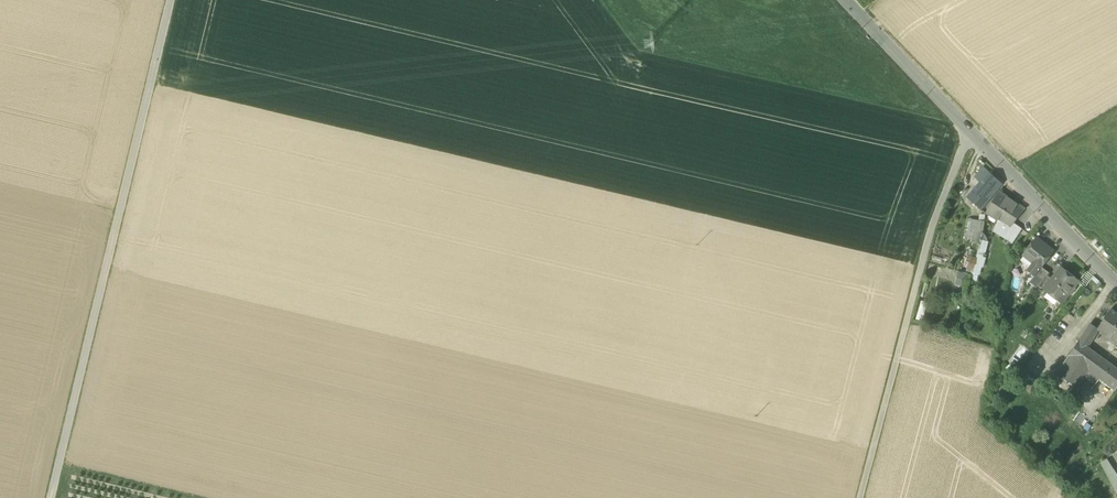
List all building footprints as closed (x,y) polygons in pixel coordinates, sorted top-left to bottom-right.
[(981,182),(979,185),(992,197),(1002,185),(983,166),(976,174),(979,176),(977,179),(981,182)] [(981,210),(992,197),(979,185),(968,198),(981,210)] [(999,221),(999,220),(1012,200),(999,191),(986,213),(999,221)] [(999,220),(1003,223),(1010,227),(1013,223),(1025,209),(1012,200),(999,220)] [(969,219),(967,231),(973,232),(982,234),(984,222),(985,216),(980,215),(979,221),(969,219)] [(1003,223),(999,220),(999,221),(993,231),(1012,244),(1013,242),(1006,238),(1008,235),(999,230),(1003,223)] [(1015,225),(1013,223),(1010,227),(1003,223),(999,230),(1008,235),(1015,225)] [(1006,238),(1013,242),(1021,229),(1015,225),(1008,235),(1006,238)] [(971,242),(980,243),(981,238),(982,234),(973,232),(972,239),(971,242)] [(980,243),(976,259),(975,264),(982,266),(984,257),(983,256),(984,254),(985,254),(988,242),(983,241),(983,240),(982,238),(981,238),(980,243)] [(1034,262),(1033,263),(1040,269),(1041,269),(1042,267),(1054,251),(1037,238),(1024,254),(1034,262)] [(1023,255),(1033,263),(1034,262),(1024,254),(1023,255)] [(973,273),(975,264),(970,263),(968,262),(966,271),(973,273)] [(1035,276),(1040,269),(1033,263),(1029,269),(1029,272),(1035,276)] [(973,273),(972,275),(971,280),(977,281),(979,275),(982,266),(975,264),(973,273)] [(1032,285),(1037,288),(1047,276),(1049,273),(1042,267),(1041,269),(1040,269),(1035,276),(1029,283),(1032,285)] [(1057,273),(1052,280),(1044,289),(1046,291),(1062,303),(1070,293),(1072,293),(1074,290),(1073,288),(1079,282),(1064,270),(1060,276),(1057,273)] [(1079,282),(1085,287),(1093,277),(1087,271),(1079,282)] [(972,275),(959,272),(955,285),(963,287),(968,288),(971,280),(972,275)] [(1042,296),(1046,291),(1044,289),(1052,280),(1047,276),(1037,288),(1035,290),(1042,296)] [(1035,290),(1037,288),(1032,285),(1027,291),(1032,294),(1035,290)] [(921,301),(916,320),(922,322),(927,303),(921,301)] [(1111,310),(1098,329),(1097,329),(1100,331),(1116,343),(1116,314),(1111,310)] [(1004,311),(1001,320),(1011,323),(1013,313),(1004,311)] [(1091,324),(1086,331),(1095,338),(1100,331),(1097,329),(1098,329),(1091,324)] [(1086,331),(1079,341),(1088,348),(1095,338),(1086,331)] [(1069,356),(1098,378),(1116,391),(1116,389),(1116,369),(1088,348),(1079,341),(1069,356)] [(1093,384),(1098,378),(1069,356),(1057,374),(1078,388),(1085,378),(1093,384)] [(1005,369),(1008,372),(1011,376),(1013,374),(1019,368),(1013,362),(1005,369)] [(1015,375),(1013,374),(1011,376),(1008,372),(1004,380),(1009,383),(1015,375)] [(995,396),(999,399),(1007,388),(1004,385),(995,396)] [(1116,492),(1116,475),(1107,459),(1102,463),(1116,492)]
